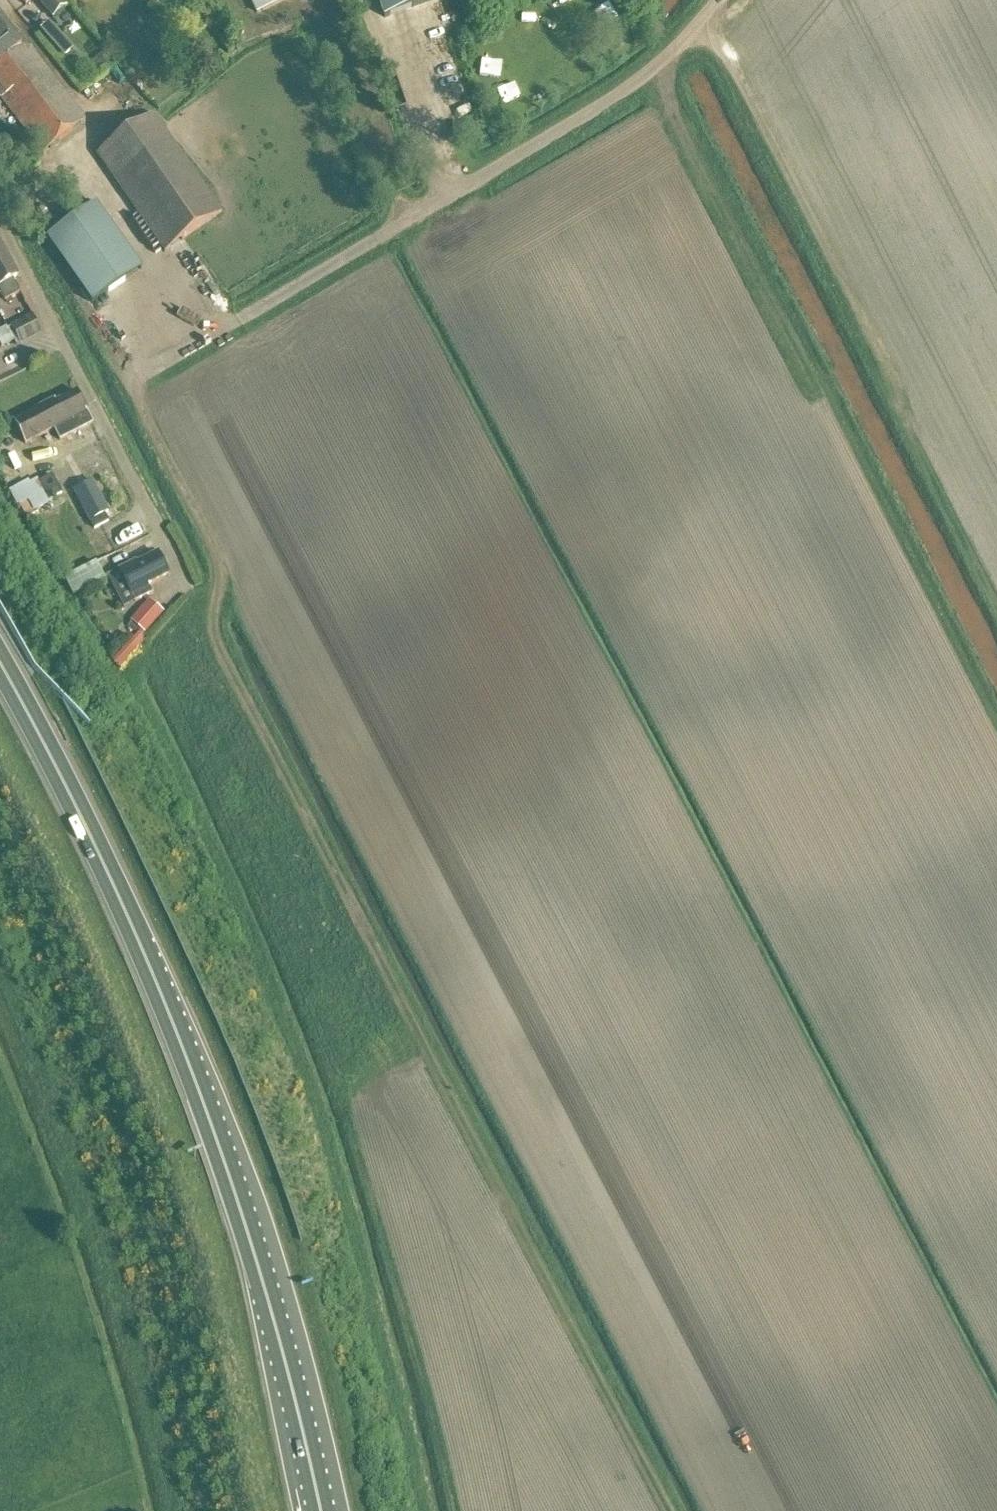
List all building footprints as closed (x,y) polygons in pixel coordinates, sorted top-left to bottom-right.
[(26,8),(35,0),(19,0),(26,8)] [(58,0),(36,0),(53,21),(66,10),(58,0)] [(292,0),(248,0),(256,16),(292,0)] [(385,21),(441,0),(377,0),(385,21)] [(85,123),(30,49),(21,50),(0,22),(0,99),(43,157),(85,123)] [(93,75),(83,80),(86,86),(120,69),(113,55),(89,67),(93,75)] [(153,117),(97,156),(165,255),(222,215),(153,117)] [(47,240),(92,306),(142,271),(96,206),(47,240)] [(21,295),(13,281),(18,278),(1,245),(0,245),(0,294),(5,304),(21,295)] [(20,346),(42,335),(33,316),(10,327),(20,346)] [(7,329),(0,332),(0,345),(3,350),(15,344),(7,329)] [(60,443),(92,426),(85,412),(86,412),(77,395),(56,406),(54,403),(13,424),(25,447),(54,432),(60,443)] [(14,492),(29,519),(53,505),(39,482),(32,486),(30,483),(14,492)] [(108,514),(91,483),(74,492),(94,531),(108,524),(104,516),(108,514)] [(169,577),(158,556),(153,559),(153,558),(138,566),(137,564),(119,573),(135,605),(153,596),(148,588),(169,577)] [(73,599),(103,583),(94,566),(64,581),(73,599)] [(131,623),(141,632),(145,635),(165,614),(151,601),(131,623)] [(149,639),(145,635),(141,632),(113,662),(121,669),(149,639)]
